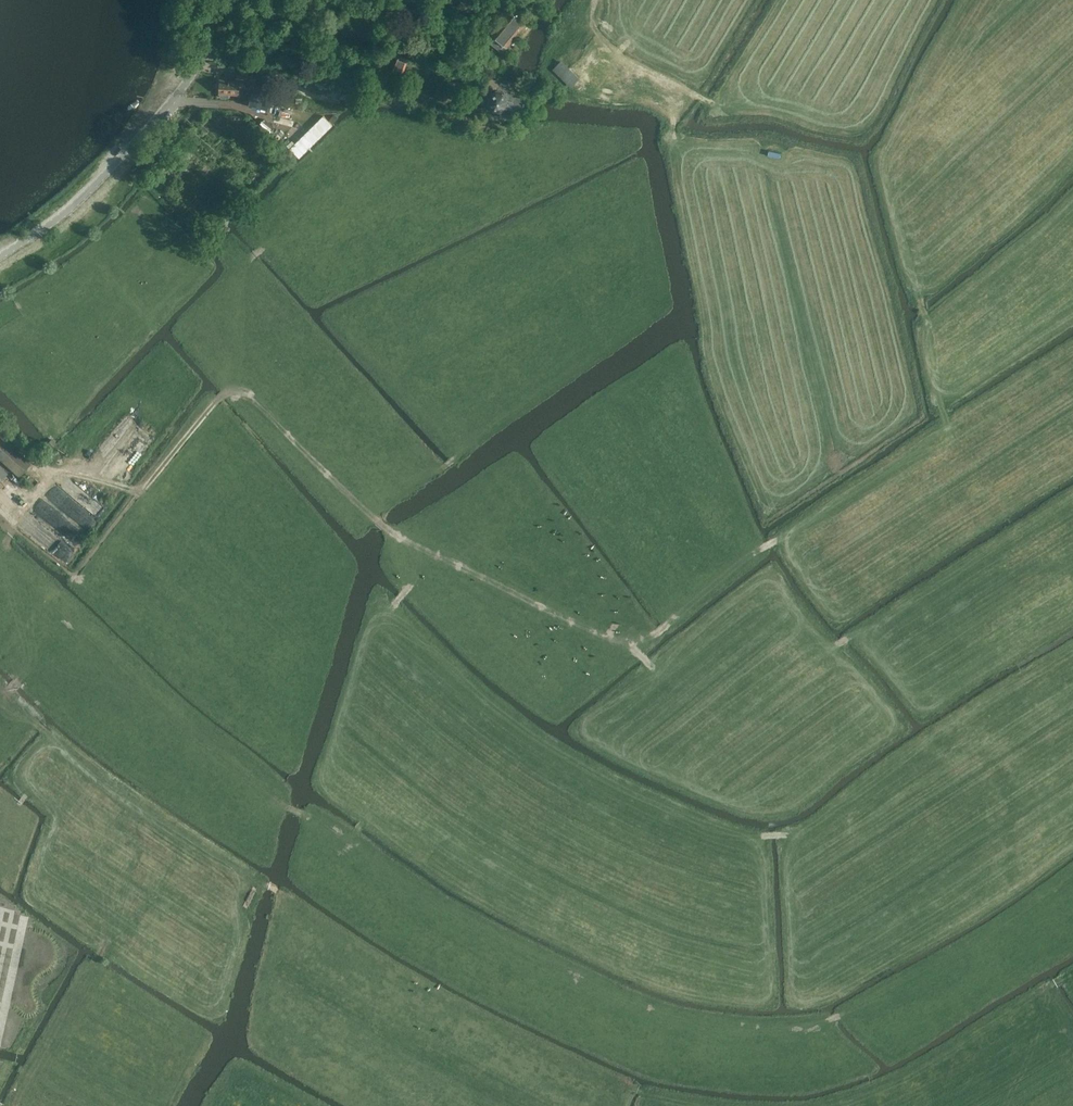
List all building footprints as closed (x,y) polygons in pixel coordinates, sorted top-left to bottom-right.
[(511,14),(493,36),(507,48),(526,27),(511,14)] [(397,61),(393,72),(404,76),(408,65),(397,61)] [(561,62),(555,69),(562,76),(569,69),(561,62)] [(238,77),(246,78),(255,80),(257,72),(240,68),(238,77)] [(239,88),(245,88),(246,78),(239,78),(239,82),(221,81),(220,92),(239,93),(239,88)] [(254,89),(249,106),(263,110),(263,109),(270,111),(274,94),(254,89)] [(512,96),(508,96),(507,95),(507,94),(506,94),(505,93),(497,92),(490,97),(489,103),(495,110),(500,111),(500,112),(501,111),(501,115),(501,116),(510,117),(522,119),(525,100),(512,97),(512,96)] [(323,114),(289,146),(299,155),(332,123),(323,114)] [(134,446),(141,451),(151,435),(144,431),(134,446)] [(19,477),(31,462),(0,434),(0,460),(19,477)] [(0,480),(9,473),(0,464),(0,480)]
